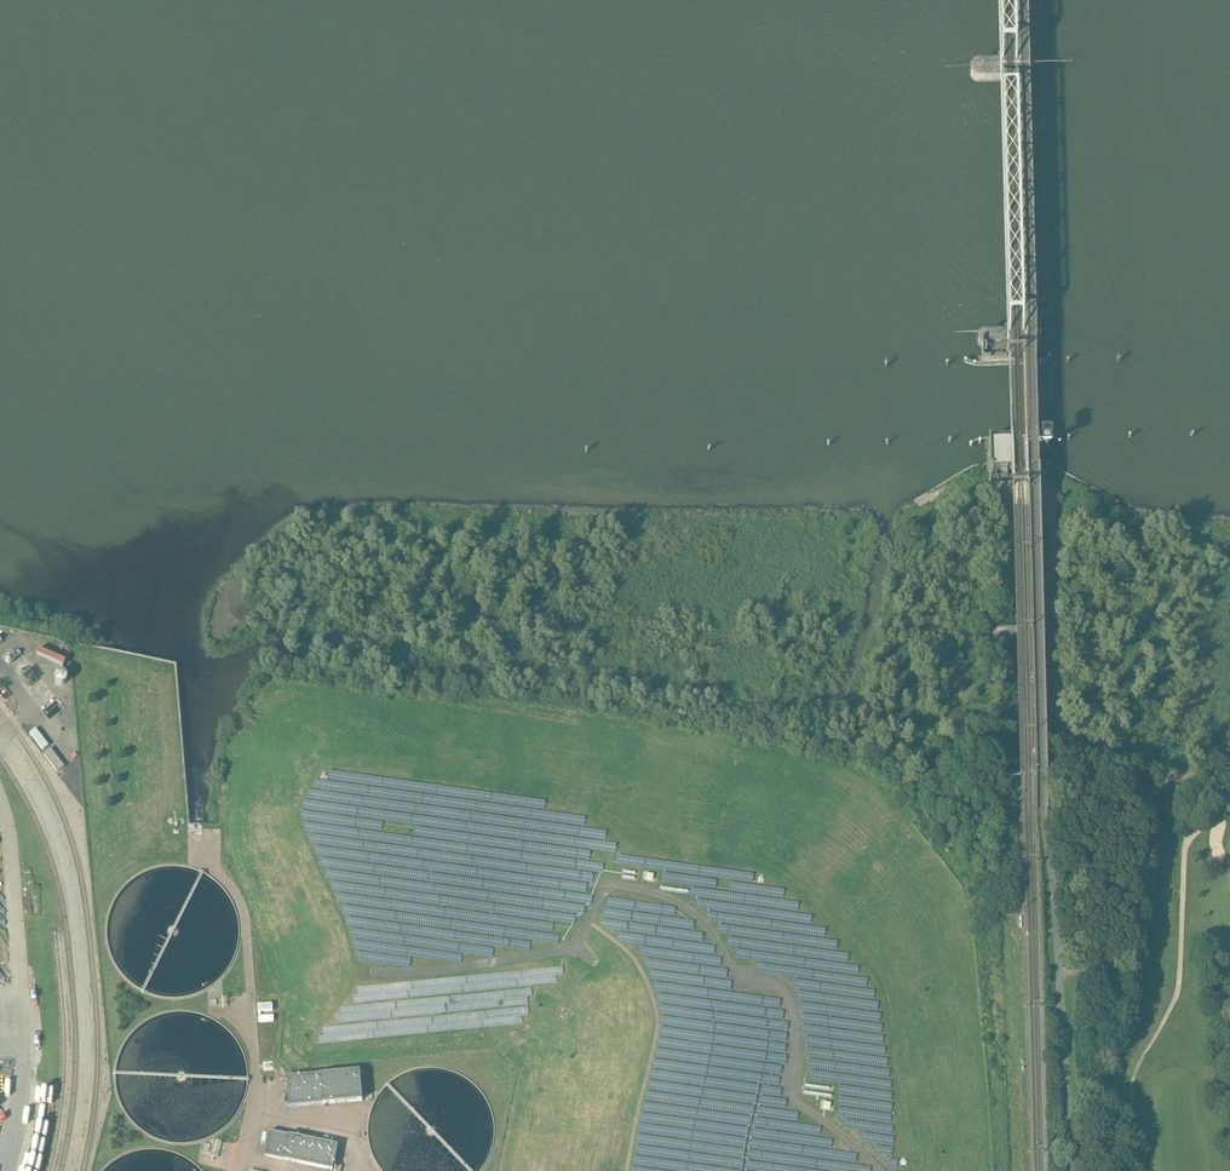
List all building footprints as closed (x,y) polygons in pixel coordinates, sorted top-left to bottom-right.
[(1050,438),(1046,437),(1043,438),(1040,439),(1042,453),(1051,453),(1052,439),(1050,438)] [(56,679),(56,680),(56,681),(57,682),(58,683),(59,684),(61,685),(62,685),(63,685),(64,685),(65,684),(66,683),(67,682),(68,681),(68,680),(68,679),(68,678),(68,677),(68,676),(67,675),(66,673),(65,673),(64,672),(62,672),(61,672),(60,672),(59,673),(58,674),(57,674),(56,675),(56,676),(56,677),(56,679)] [(30,733),(43,750),(49,746),(36,729),(30,733)] [(44,754),(58,772),(65,767),(51,748),(44,754)] [(360,1071),(286,1077),(289,1107),(363,1100),(360,1071)] [(265,1156),(333,1170),(338,1145),(270,1131),(265,1156)]
